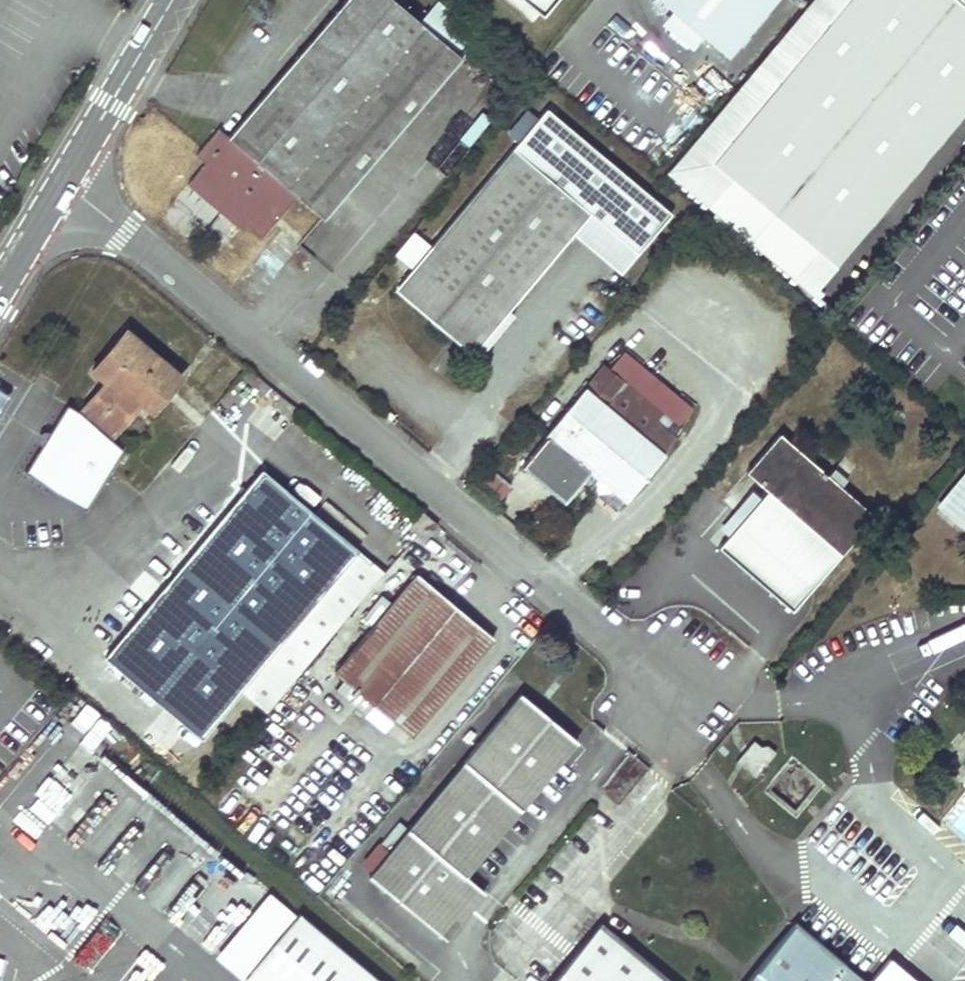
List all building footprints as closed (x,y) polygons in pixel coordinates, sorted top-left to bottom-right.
[(453,54),(410,18),(388,0),(337,0),(300,44),(270,80),(223,135),(214,127),(191,155),(200,163),(183,184),(236,229),(242,222),(257,235),(291,194),(317,216),(453,54)] [(430,0),(425,0),(410,18),(453,54),(470,34),(430,0)] [(504,3),(528,22),(547,0),(506,0),(504,3)] [(711,159),(732,176),(817,245),(839,263),(964,112),(964,0),(844,0),(711,159)] [(524,142),(398,288),(475,354),(574,238),(590,218),(638,258),(672,218),(547,113),(524,142)] [(817,245),(732,176),(708,206),(793,274),(817,245)] [(621,278),(638,258),(590,218),(574,238),(621,278)] [(180,380),(123,333),(89,373),(105,386),(79,416),(109,442),(140,405),(151,415),(162,402),(167,396),(180,380)] [(602,374),(517,473),(558,508),(584,478),(591,485),(593,504),(608,519),(669,448),(654,434),(617,404),(625,394),(602,374)] [(625,394),(617,404),(654,434),(660,425),(625,394)] [(258,473),(167,396),(162,402),(253,479),(258,473)] [(824,476),(779,436),(744,473),(839,556),(872,519),(838,488),(846,479),(832,467),(824,476)] [(355,554),(258,473),(253,479),(102,658),(198,739),(355,554)] [(964,476),(942,503),(964,523),(964,476)] [(608,519),(593,504),(589,509),(605,523),(608,519)] [(491,640),(414,575),(332,673),(409,738),(491,640)] [(556,761),(499,715),(365,878),(368,879),(443,942),(481,895),(462,878),(556,761)] [(759,748),(752,741),(743,751),(762,767),(774,753),(766,746),(759,748)] [(762,767),(743,751),(734,763),(753,779),(762,767)] [(154,906),(210,954),(261,895),(190,834),(171,856),(200,881),(191,892),(182,884),(168,900),(163,895),(154,906)] [(955,921),(964,927),(964,913),(962,911),(955,921)] [(254,980),(374,980),(293,914),(244,973),(254,980)] [(798,922),(747,980),(868,980),(798,922)] [(603,923),(555,980),(672,980),(603,923)]
